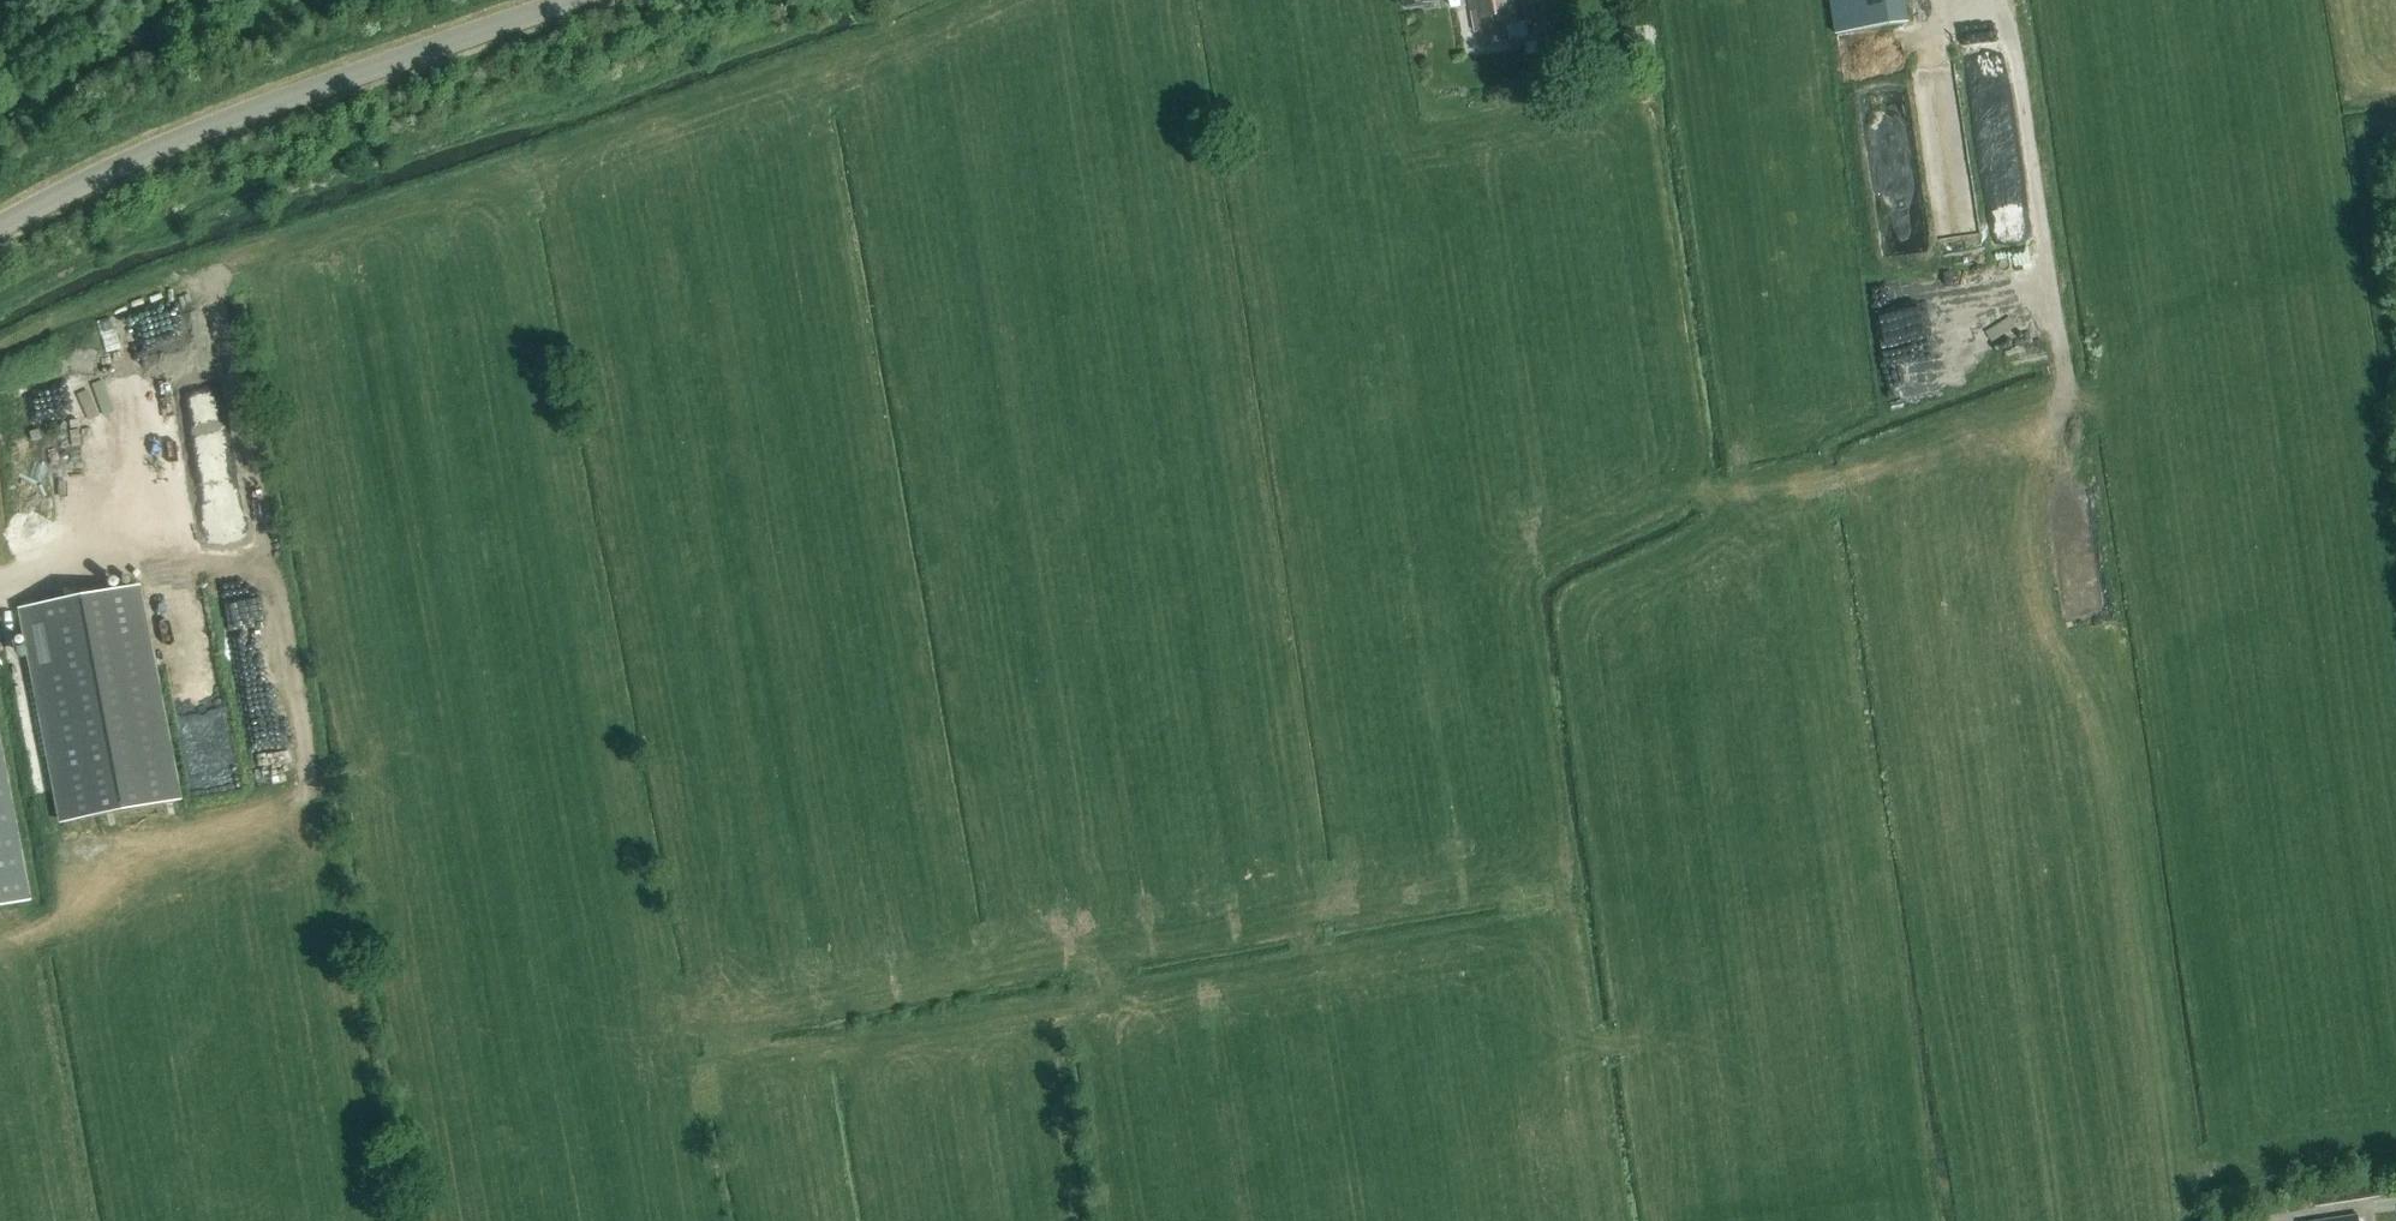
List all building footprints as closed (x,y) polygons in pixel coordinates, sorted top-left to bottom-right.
[(1405,9),(1439,4),(1438,0),(1404,0),(1405,9)] [(1526,21),(1523,5),(1522,5),(1521,0),(1470,0),(1475,33),(1483,31),(1486,44),(1510,40),(1507,25),(1526,21)] [(144,587),(21,609),(59,823),(183,801),(144,587)] [(0,735),(0,907),(32,901),(0,735)]
